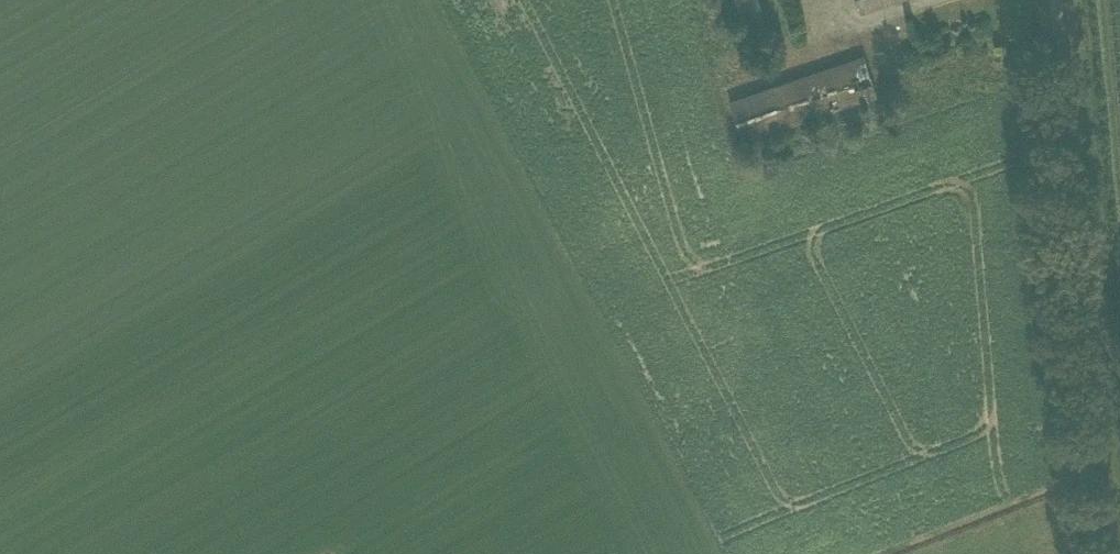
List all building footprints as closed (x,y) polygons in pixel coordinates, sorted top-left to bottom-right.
[(861,11),(893,0),(858,0),(861,11)] [(744,141),(878,94),(863,54),(730,100),(744,141)]
